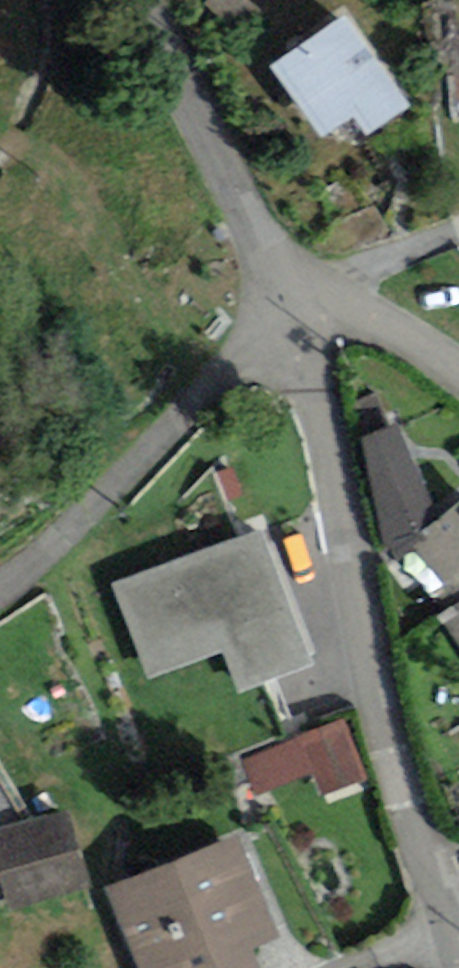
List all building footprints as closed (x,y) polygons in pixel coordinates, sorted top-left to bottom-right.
[(348,16),(270,68),(322,141),(353,120),(366,140),(412,108),(348,16)] [(397,422),(367,437),(388,548),(395,560),(409,548),(444,519),(397,422)] [(444,519),(409,548),(456,608),(440,621),(458,645),(458,507),(444,519)] [(261,524),(110,583),(147,677),(223,647),(239,689),(315,659),(261,524)] [(352,715),(250,755),(265,795),(319,774),(329,799),(378,780),(352,715)] [(0,833),(0,872),(12,911),(91,887),(68,812),(0,833)] [(107,887),(140,967),(262,967),(252,943),(278,933),(238,834),(107,887)]
